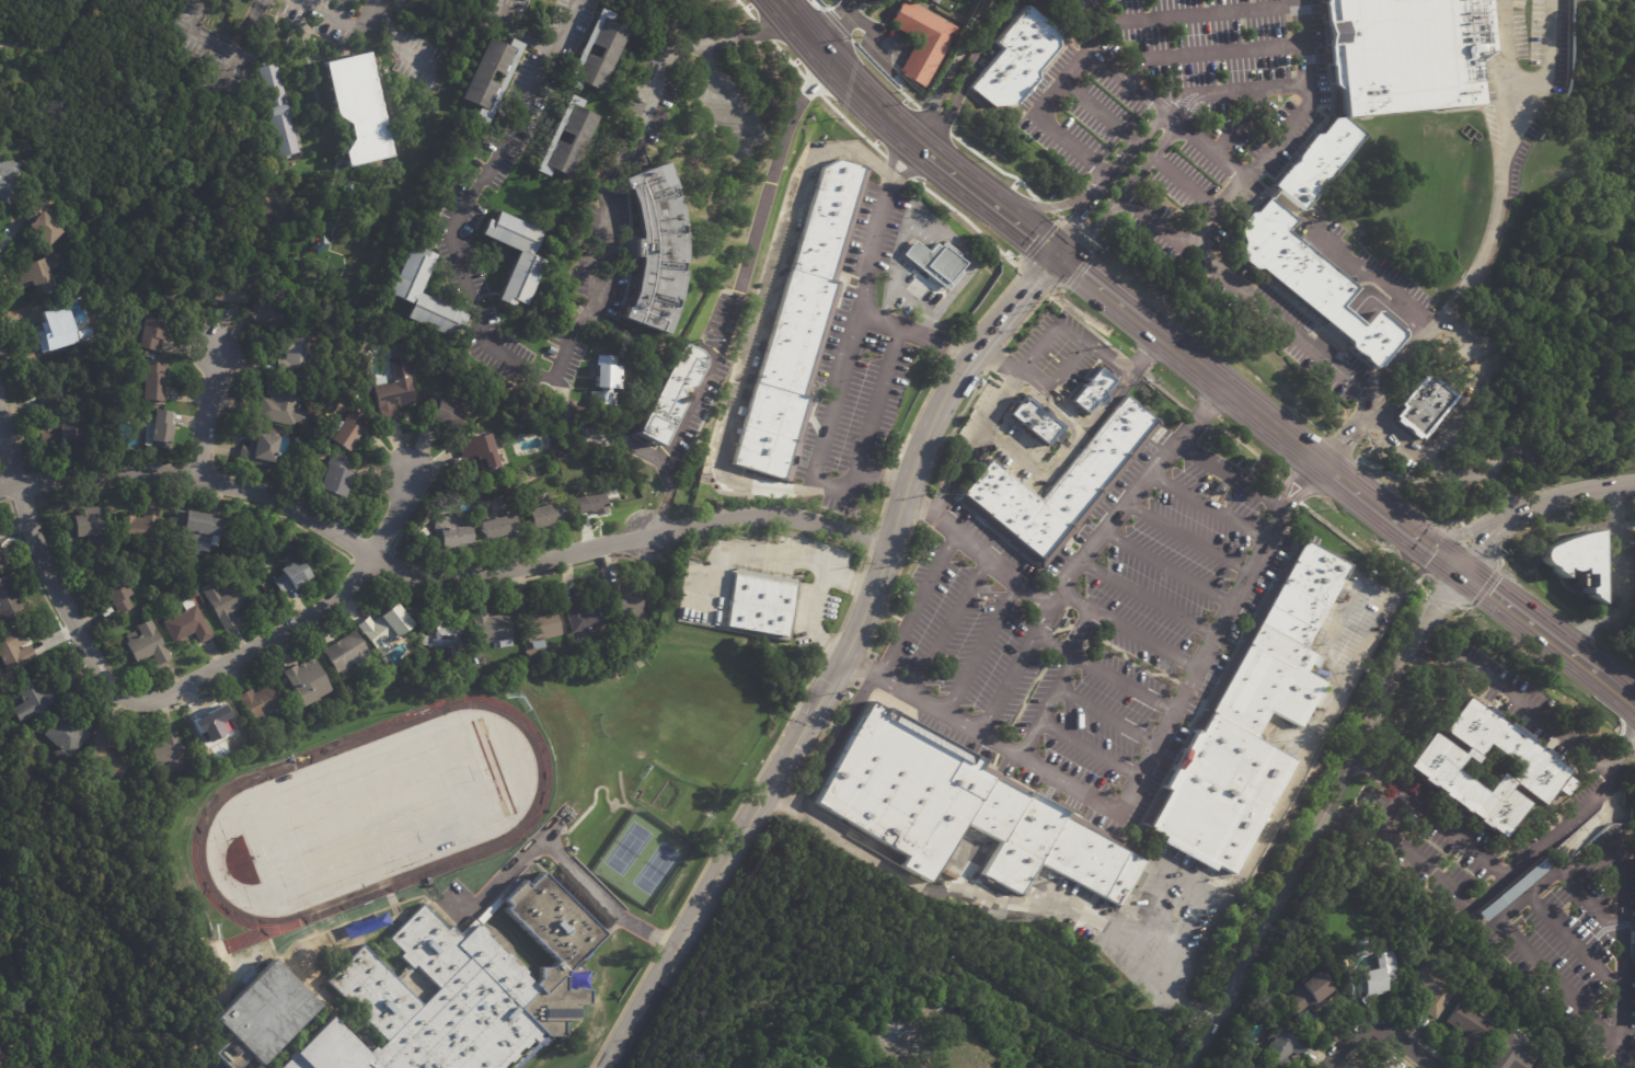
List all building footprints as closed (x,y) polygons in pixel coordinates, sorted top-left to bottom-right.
[(889,21),(902,0),(904,0),(956,30),(923,89),(901,76),(902,72),(901,72),(899,70),(916,41),(893,27),(895,24),(889,21)] [(1342,104),(1344,119),(1477,104),(1472,61),(1488,53),(1484,10),(1492,9),(1490,1),(1485,2),(1485,0),(1318,0),(1326,83),(1335,90),(1337,104),(1342,104)] [(1024,4),(994,41),(1001,47),(970,85),(991,105),(1013,104),(1036,78),(1034,69),(1056,47),(1056,32),(1024,4)] [(563,83),(598,7),(611,13),(608,20),(626,28),(598,89),(579,82),(576,89),(563,83)] [(520,43),(486,117),(485,116),(481,126),(470,122),(475,106),(457,97),(485,36),(504,45),(507,37),(520,43)] [(352,138),(348,124),(335,116),(324,62),(368,53),(391,159),(347,168),(344,153),(352,140),(352,138)] [(281,67),(304,153),(287,158),(263,69),(280,65),(281,67)] [(532,170),(568,93),(582,100),(578,107),(596,116),(566,175),(549,168),(545,175),(532,170)] [(1270,185),(1300,205),(1361,133),(1344,119),(1329,118),(1270,185)] [(2,197),(0,197),(0,156),(25,163),(13,203),(1,198),(2,197)] [(664,333),(621,317),(624,306),(627,307),(633,294),(638,263),(638,256),(632,255),(633,238),(640,238),(638,232),(635,209),(627,187),(625,188),(621,177),(665,161),(677,195),(680,219),(682,236),(683,246),(682,269),(679,286),(677,302),(670,318),(664,333)] [(820,169),(836,161),(860,168),(828,279),(840,283),(806,393),(815,395),(787,485),(726,467),(820,169)] [(60,232),(45,246),(26,226),(32,221),(22,211),(39,195),(47,203),(43,207),(47,213),(45,215),(60,232)] [(1264,198),(1291,218),(1282,229),(1352,286),(1324,320),(1240,255),(1237,227),(1264,198)] [(496,210),(540,230),(530,253),(542,260),(523,305),(513,299),(510,306),(495,298),(517,250),(479,233),(485,218),(492,220),(496,210)] [(903,255),(946,290),(958,275),(956,273),(963,266),(954,260),(957,256),(942,243),(940,246),(934,242),(926,252),(914,242),(903,255)] [(405,248),(416,253),(418,248),(433,254),(416,291),(464,314),(458,329),(452,325),(447,337),(402,317),(408,302),(384,291),(405,248)] [(45,282),(49,292),(35,297),(32,286),(28,287),(27,284),(16,287),(10,269),(56,253),(60,266),(42,273),(45,282)] [(245,305),(227,300),(226,305),(208,301),(212,279),(256,289),(253,306),(245,305)] [(187,296),(185,280),(162,283),(164,299),(187,296)] [(252,323),(244,313),(266,297),(281,318),(266,329),(260,320),(253,325),(252,323)] [(1339,303),(1324,320),(1374,367),(1404,332),(1372,308),(1361,323),(1339,303)] [(39,348),(34,334),(45,330),(39,313),(65,305),(78,343),(42,355),(39,348)] [(166,336),(165,342),(161,342),(158,356),(120,347),(125,331),(137,333),(140,320),(164,325),(162,333),(166,334),(166,336)] [(273,378),(274,360),(284,361),(284,354),(277,354),(278,337),(308,340),(306,367),(315,367),(314,381),(273,378)] [(692,347),(698,351),(701,355),(702,361),(702,366),(691,387),(679,390),(681,398),(684,397),(686,402),(681,403),(657,448),(634,435),(684,343),(692,347)] [(550,347),(557,351),(554,356),(548,353),(550,347)] [(609,388),(609,391),(612,391),(611,404),(587,402),(588,390),(599,391),(599,387),(592,387),(595,363),(596,355),(613,355),(612,364),(618,365),(614,388),(609,388)] [(395,406),(392,407),(395,425),(379,428),(371,387),(372,387),(371,379),(382,377),(383,383),(391,382),(387,359),(404,356),(414,403),(395,406)] [(166,367),(164,401),(159,401),(159,403),(138,402),(138,401),(127,400),(128,388),(139,388),(139,375),(141,375),(142,364),(166,365),(166,367)] [(1070,400),(1097,367),(1114,380),(1085,414),(1070,400)] [(1426,371),(1390,415),(1419,439),(1455,395),(1426,371)] [(292,427),(254,420),(258,398),(266,399),(266,397),(262,395),(264,384),(275,387),(276,382),(307,389),(304,403),(298,402),(297,409),(308,412),(304,426),(293,424),(292,427)] [(470,404),(456,433),(423,417),(429,404),(434,407),(437,401),(446,405),(450,394),(470,404)] [(1160,424),(1040,569),(956,498),(989,459),(1038,499),(1125,394),(1160,424)] [(1023,394),(1060,426),(1045,445),(1006,413),(1023,394)] [(365,418),(357,429),(360,432),(345,452),(329,440),(335,433),(332,430),(338,422),(341,423),(343,420),(345,421),(353,409),(366,417),(365,418)] [(171,415),(170,424),(172,425),(169,449),(145,446),(148,421),(152,421),(153,410),(171,412),(171,415)] [(37,440),(36,429),(38,429),(38,423),(47,422),(47,428),(80,425),(82,451),(69,452),(68,448),(38,451),(37,440)] [(252,432),(275,437),(267,468),(244,462),(252,432)] [(487,440),(495,469),(480,473),(476,461),(475,462),(474,457),(460,460),(456,444),(486,436),(487,440)] [(347,471),(346,474),(349,475),(337,504),(313,493),(325,467),(327,467),(333,453),(352,461),(347,471)] [(1222,495),(1216,491),(1220,483),(1228,486),(1223,495),(1222,495)] [(606,505),(607,512),(596,514),(595,510),(591,512),(590,508),(575,512),(572,497),(602,491),(606,505)] [(560,508),(562,518),(551,520),(551,522),(545,524),(546,527),(530,530),(526,508),(557,502),(559,508),(560,508)] [(82,536),(77,536),(77,539),(69,540),(69,535),(67,535),(66,516),(84,515),(83,508),(104,506),(106,533),(103,533),(104,549),(91,550),(90,535),(82,536)] [(117,542),(118,514),(131,514),(131,517),(140,517),(140,507),(158,508),(157,543),(137,543),(137,549),(127,549),(127,543),(117,542)] [(209,517),(218,519),(212,546),(173,538),(179,508),(204,514),(204,516),(209,517)] [(519,528),(506,531),(506,532),(483,539),(479,521),(502,516),(503,516),(516,513),(519,527),(519,528)] [(469,542),(456,542),(457,547),(435,548),(434,522),(438,519),(437,518),(445,518),(445,516),(468,515),(469,542)] [(1598,542),(1598,604),(1589,598),(1589,575),(1580,574),(1580,569),(1578,569),(1578,571),(1574,572),(1568,572),(1565,571),(1565,569),(1563,569),(1563,578),(1552,571),(1552,569),(1545,565),(1543,564),(1541,561),(1541,559),(1541,555),(1541,553),(1543,549),(1561,541),(1579,535),(1599,531),(1598,542)] [(10,565),(0,569),(0,541),(3,540),(10,558),(8,559),(10,565)] [(1349,565),(1350,565),(1338,587),(1346,592),(1342,600),(1344,602),(1337,615),(1333,611),(1338,601),(1333,598),(1304,648),(1323,658),(1319,668),(1311,664),(1306,671),(1326,682),(1301,727),(1271,711),(1256,738),(1296,760),(1233,875),(1217,865),(1213,872),(1161,843),(1164,837),(1148,828),(1167,792),(1162,789),(1173,769),(1171,768),(1182,749),(1183,749),(1194,731),(1199,733),(1304,540),(1349,565)] [(304,584),(293,590),(291,586),(281,593),(273,578),(281,573),(278,567),(298,555),(309,573),(309,572),(313,578),(304,584)] [(737,569),(799,581),(787,638),(725,624),(737,569)] [(28,611),(0,625),(0,579),(21,570),(22,571),(27,584),(19,588),(28,611)] [(119,575),(128,594),(126,595),(133,608),(117,615),(112,602),(106,605),(96,585),(119,574),(119,575)] [(217,585),(220,592),(235,583),(246,604),(230,612),(235,622),(222,630),(199,588),(215,579),(217,585)] [(635,584),(642,609),(640,609),(642,615),(632,617),(631,611),(610,617),(602,586),(619,582),(620,588),(635,584)] [(193,588),(196,594),(189,598),(186,592),(193,588)] [(189,598),(193,605),(195,604),(211,636),(197,643),(192,632),(171,642),(161,621),(171,616),(170,615),(174,612),(174,615),(183,610),(180,602),(189,597),(189,598)] [(594,627),(589,628),(591,635),(583,638),(580,630),(571,632),(564,600),(578,597),(582,610),(585,609),(583,600),(601,597),(608,623),(594,627)] [(395,638),(393,640),(392,636),(387,640),(391,645),(380,654),(357,623),(369,615),(372,619),(378,616),(377,615),(393,600),(410,622),(396,632),(399,635),(395,638)] [(543,639),(527,643),(519,609),(536,605),(537,612),(554,609),(560,635),(543,639)] [(476,615),(490,612),(490,616),(508,612),(513,644),(499,646),(498,641),(477,644),(474,615),(476,615)] [(431,617),(442,618),(442,623),(462,623),(461,647),(460,647),(460,657),(448,656),(448,647),(427,647),(427,645),(421,645),(421,635),(427,635),(427,617),(431,617)] [(170,658),(157,665),(151,655),(135,664),(125,643),(127,642),(125,636),(134,631),(137,636),(140,634),(136,627),(150,619),(171,658),(170,658)] [(13,674),(0,646),(0,638),(22,628),(30,644),(22,647),(23,650),(32,645),(34,645),(41,659),(13,674)] [(356,667),(353,663),(346,667),(352,675),(343,680),(337,673),(336,673),(322,651),(354,631),(370,658),(356,667)] [(1381,636),(1369,659),(1363,656),(1375,633),(1381,636)] [(323,694),(300,707),(283,673),(296,665),(297,668),(298,667),(298,666),(302,664),(303,665),(307,663),(307,662),(312,658),(312,659),(313,658),(331,690),(323,694)] [(58,687),(66,700),(25,722),(18,708),(27,702),(19,687),(38,676),(47,692),(58,687)] [(278,705),(249,722),(234,696),(249,688),(251,693),(267,685),(278,705)] [(1567,774),(1578,783),(1568,796),(1556,788),(1543,806),(1512,783),(1508,789),(1528,803),(1501,839),(1487,827),(1485,829),(1474,820),(1475,819),(1466,812),(1464,814),(1438,794),(1439,792),(1430,785),(1429,788),(1417,779),(1418,777),(1404,766),(1429,731),(1459,753),(1463,746),(1442,731),(1467,696),(1484,708),(1486,705),(1497,714),(1496,716),(1505,723),(1507,722),(1533,740),(1531,744),(1541,750),(1542,747),(1554,756),(1552,758),(1569,771),(1566,774),(1567,774)] [(861,703),(808,803),(908,855),(901,866),(934,884),(964,828),(993,845),(976,878),(1023,904),(1039,873),(1119,917),(1151,859),(861,703)] [(237,733),(209,748),(193,719),(206,711),(209,717),(224,709),(237,732),(237,733)] [(81,726),(83,724),(94,734),(74,758),(72,757),(68,762),(57,754),(62,747),(48,735),(66,713),(81,726)] [(103,732),(115,736),(111,749),(131,756),(124,779),(90,767),(102,732),(103,732)] [(164,734),(174,732),(183,769),(162,773),(161,767),(146,770),(140,746),(161,742),(160,735),(164,734)] [(1545,859),(1552,866),(1486,922),(1478,914),(1544,858),(1545,859)] [(548,1036),(564,1036),(564,1021),(577,1021),(577,1006),(590,1004),(590,973),(578,961),(602,934),(540,872),(527,886),(517,877),(459,934),(450,926),(447,930),(422,904),(389,938),(403,952),(399,956),(408,965),(395,978),(361,944),(324,983),(385,1041),(378,1049),(376,1046),(368,1054),(331,1017),(278,1067),(518,1067),(548,1036)] [(1368,998),(1367,998),(1367,996),(1365,996),(1363,992),(1351,995),(1348,977),(1360,974),(1360,973),(1380,968),(1377,955),(1393,951),(1398,973),(1394,974),(1396,986),(1386,988),(1388,991),(1382,991),(1383,995),(1368,998)] [(273,958),(212,1019),(230,1036),(214,1054),(229,1067),(239,1067),(251,1056),(260,1066),(320,1004),(273,958)] [(1437,1020),(1419,1007),(1426,998),(1411,988),(1428,963),(1442,974),(1444,971),(1448,974),(1449,971),(1464,981),(1437,1020)] [(1319,976),(1336,997),(1314,1014),(1309,1007),(1299,1014),(1286,999),(1301,987),(1299,985),(1315,972),(1319,976)] [(1483,1017),(1494,1024),(1474,1053),(1461,1044),(1466,1036),(1448,1023),(1461,1002),(1483,1017)] [(899,1064),(899,1067),(866,1067),(866,1057),(871,1058),(873,1031),(883,1031),(883,1020),(907,1021),(906,1026),(930,1029),(928,1066),(899,1064)] [(1297,1063),(1293,1067),(1280,1067),(1262,1056),(1271,1041),(1266,1038),(1275,1024),(1306,1043),(1305,1044),(1299,1057),(1292,1053),(1289,1057),(1297,1063)] [(11,1047),(19,1067),(0,1067),(0,1035),(13,1031),(18,1045),(11,1047)] [(1533,1060),(1528,1067),(1486,1067),(1485,1067),(1505,1040),(1521,1052),(1533,1060)]
